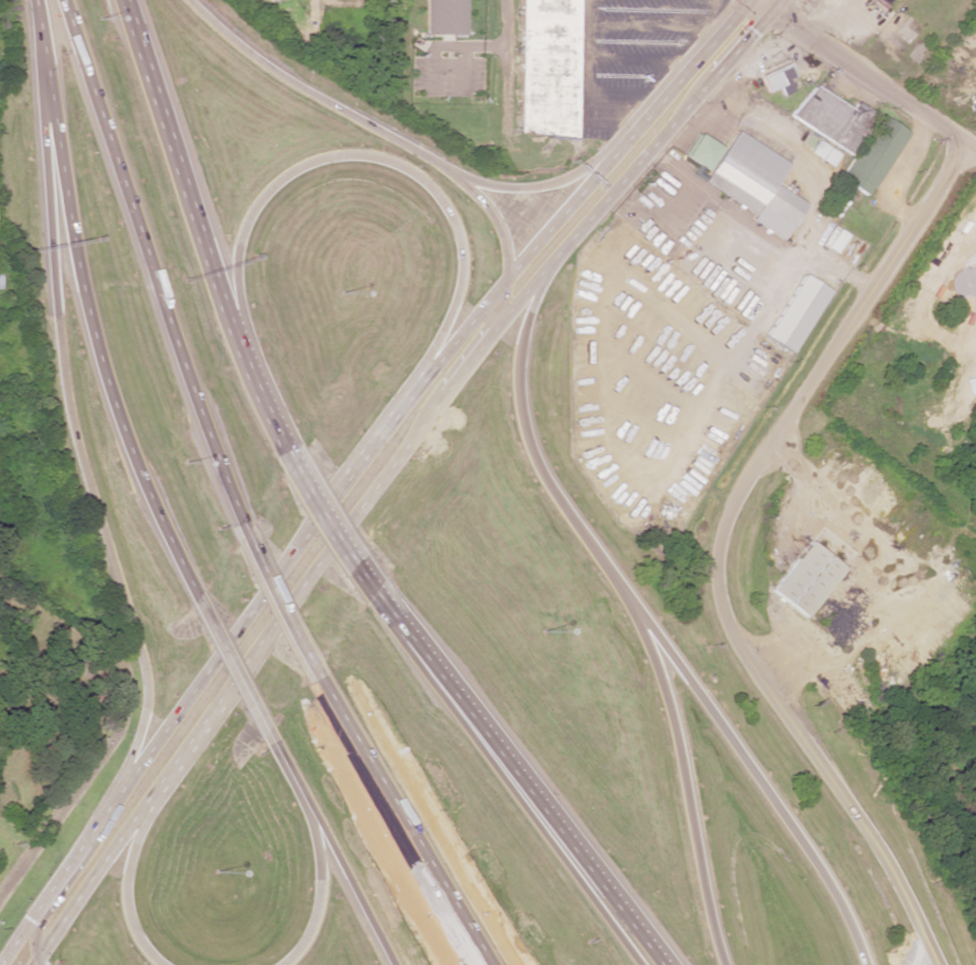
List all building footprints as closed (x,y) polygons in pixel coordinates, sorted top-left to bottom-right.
[(425,34),(425,0),(463,0),(462,34),(425,34)] [(518,131),(520,0),(577,0),(575,137),(518,131)] [(759,75),(766,92),(778,87),(782,96),(792,91),(787,79),(791,77),(786,63),(759,75)] [(851,108),(811,84),(790,117),(847,152),(872,112),(855,101),(851,108)] [(906,131),(879,115),(840,180),(868,196),(906,131)] [(787,162),(733,130),(722,148),(697,133),(684,157),(697,164),(690,176),(753,212),(749,219),(784,239),(805,203),(774,185),(787,162)] [(828,289),(802,274),(765,338),(791,353),(828,289)] [(844,568),(810,542),(772,591),(806,617),(844,568)]
